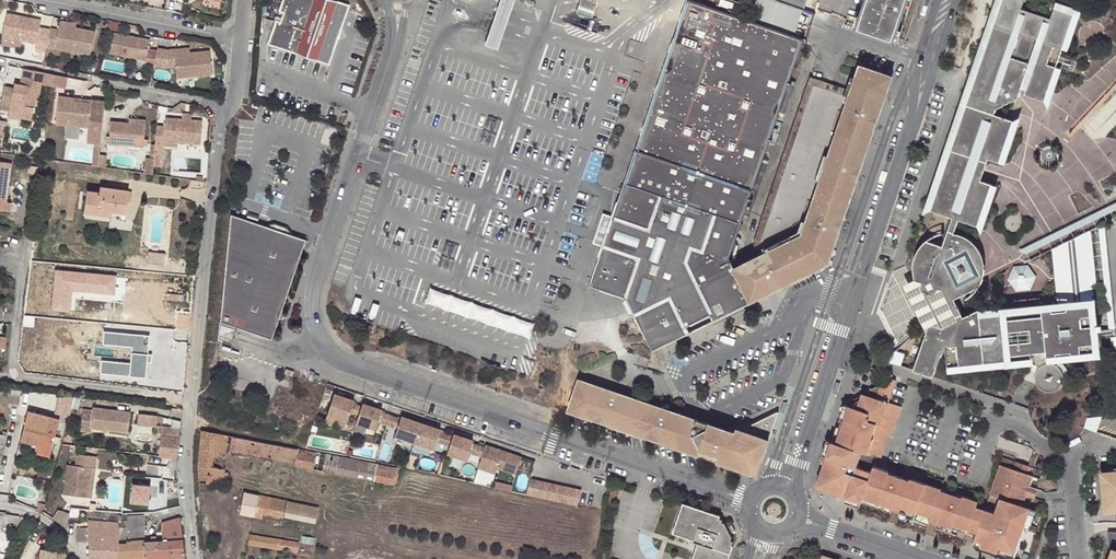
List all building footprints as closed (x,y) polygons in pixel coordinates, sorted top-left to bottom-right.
[(336,0),(283,0),(268,43),(329,64),(349,4),(336,0)] [(483,44),(497,49),(514,0),(498,0),(483,44)] [(576,13),(591,18),(597,0),(580,0),(576,13)] [(612,219),(604,243),(592,279),(590,285),(626,298),(633,312),(652,348),(688,330),(711,319),(749,301),(732,268),(731,264),(728,258),(747,199),(748,199),(751,189),(784,89),(788,79),(802,37),(793,34),(802,8),(777,0),(755,0),(753,5),(749,19),(693,0),(688,0),(612,219)] [(856,28),(889,39),(897,41),(911,0),(866,0),(856,28)] [(1074,15),(1054,8),(1051,18),(1022,8),(1025,0),(1002,0),(972,88),(1011,100),(1018,97),(1021,87),(1026,89),(1024,93),(1044,101),(1074,15)] [(40,20),(5,13),(1,36),(35,43),(34,49),(44,52),(45,47),(49,29),(39,27),(40,20)] [(89,55),(94,32),(74,28),(58,25),(57,30),(49,28),(49,29),(45,47),(53,49),(53,48),(89,55)] [(145,60),(143,65),(153,67),(156,51),(147,49),(149,40),(113,32),(109,52),(145,60)] [(210,50),(190,52),(175,52),(175,49),(165,50),(166,67),(176,66),(176,76),(211,73),(210,50)] [(166,67),(165,50),(156,51),(153,67),(166,67)] [(809,77),(752,243),(759,255),(772,282),(825,256),(886,75),(859,66),(855,78),(851,90),(847,89),(809,77)] [(11,100),(10,104),(7,117),(20,120),(20,117),(31,120),(36,97),(39,97),(44,72),(38,71),(23,69),(20,84),(19,90),(12,88),(4,86),(2,98),(11,100)] [(64,88),(65,76),(52,74),(50,86),(64,88)] [(825,256),(772,282),(759,255),(732,268),(749,301),(829,263),(892,77),(886,75),(825,256)] [(851,77),(847,89),(851,90),(855,78),(851,77)] [(794,81),(788,79),(784,89),(791,91),(794,81)] [(942,289),(956,319),(962,315),(948,284),(980,269),(971,251),(967,253),(959,237),(952,234),(957,219),(976,225),(991,183),(979,179),(986,158),(998,162),(1012,120),(993,113),(994,109),(1011,100),(972,88),(931,210),(950,216),(940,245),(931,242),(928,245),(925,247),(923,251),(921,254),(919,258),(918,261),(917,265),(917,269),(918,273),(918,277),(920,281),(921,281),(921,284),(921,286),(922,288),(923,289),(924,291),(926,292),(928,293),(930,293),(932,293),(934,293),(936,292),(937,290),(939,288),(942,289)] [(58,99),(54,126),(88,130),(86,145),(99,146),(101,124),(103,104),(91,103),(90,107),(72,105),(72,100),(58,99)] [(162,157),(163,146),(163,142),(177,143),(200,145),(203,122),(191,121),(181,120),(165,119),(164,127),(156,126),(154,145),(153,156),(162,157)] [(144,124),(127,123),(109,121),(107,143),(141,146),(144,124)] [(154,145),(151,145),(150,156),(147,156),(145,175),(152,176),(153,156),(154,145)] [(0,164),(0,212),(7,213),(8,205),(4,204),(9,165),(0,164)] [(112,211),(124,212),(128,190),(100,187),(99,191),(87,190),(82,212),(97,214),(98,209),(112,211)] [(751,189),(748,199),(747,199),(753,201),(756,191),(751,189)] [(919,248),(916,252),(914,259),(913,271),(915,281),(915,284),(915,287),(914,289),(912,292),(910,294),(908,296),(907,297),(922,325),(922,323),(924,321),(925,320),(927,319),(929,318),(931,318),(933,319),(935,320),(937,321),(938,322),(939,324),(940,326),(956,319),(942,289),(939,288),(937,290),(936,292),(934,293),(932,293),(930,293),(928,293),(926,292),(924,291),(923,289),(922,288),(921,286),(921,284),(921,281),(920,281),(918,277),(918,273),(917,269),(917,265),(918,261),(919,258),(921,254),(923,251),(925,247),(928,245),(931,242),(940,245),(950,216),(931,210),(923,240),(927,241),(923,244),(919,248)] [(305,238),(231,213),(221,321),(239,327),(271,338),(305,238)] [(596,241),(604,243),(612,219),(604,216),(596,241)] [(1099,223),(1109,326),(1115,326),(1104,221),(1099,223)] [(1051,247),(1057,306),(1083,303),(1097,302),(1089,228),(1051,247)] [(1034,275),(1026,264),(1012,265),(1006,279),(1014,289),(1029,287),(1034,275)] [(633,312),(626,298),(622,300),(629,314),(633,312)] [(1093,354),(1092,343),(1090,328),(1089,309),(1083,303),(1057,306),(977,314),(977,307),(962,315),(956,319),(940,326),(939,324),(938,322),(937,321),(935,320),(933,319),(931,318),(929,318),(927,319),(925,320),(924,321),(922,323),(922,325),(922,330),(925,335),(913,369),(933,376),(941,352),(946,350),(948,365),(993,361),(993,368),(1033,364),(1037,367),(1034,370),(1033,374),(1033,378),(1035,383),(1038,387),(1043,390),(1045,391),(1050,390),(1055,389),(1059,385),(1061,382),(1062,377),(1062,371),(1059,367),(1055,363),(1060,358),(1093,354)] [(219,335),(239,327),(221,321),(219,335)] [(1100,342),(1099,331),(1099,327),(1090,328),(1092,343),(1100,342)] [(100,371),(146,376),(150,333),(104,329),(102,343),(118,344),(116,359),(101,358),(100,371)] [(878,357),(899,364),(903,353),(893,350),(878,357)] [(646,366),(649,356),(640,354),(637,364),(646,366)] [(877,457),(882,458),(888,441),(885,440),(887,433),(890,434),(893,427),(894,428),(902,406),(889,401),(897,378),(892,377),(864,391),(863,394),(845,403),(833,441),(826,462),(818,484),(840,492),(838,497),(861,504),(874,464),(876,464),(877,457)] [(756,474),(770,434),(771,430),(763,428),(760,421),(736,433),(578,379),(573,394),(568,411),(699,454),(701,450),(716,455),(714,460),(756,474)] [(12,403),(15,389),(0,387),(0,402),(12,403)] [(73,396),(60,394),(55,414),(68,417),(71,407),(74,398),(74,396),(73,396)] [(323,422),(343,429),(349,412),(352,403),(353,400),(333,394),(323,422)] [(74,398),(71,407),(77,409),(80,399),(74,398)] [(357,415),(360,406),(352,403),(349,412),(357,415)] [(355,422),(375,429),(377,422),(380,413),(381,410),(361,404),(360,406),(357,415),(355,422)] [(127,433),(129,413),(92,408),(92,411),(83,410),(80,431),(89,432),(90,428),(127,433)] [(20,441),(50,449),(59,419),(27,411),(20,441)] [(778,412),(760,421),(763,428),(771,430),(778,412)] [(386,424),(389,416),(380,413),(377,422),(386,424)] [(136,425),(148,426),(149,416),(137,414),(136,425)] [(1087,416),(1083,426),(1095,430),(1100,415),(1087,416)] [(155,427),(157,417),(149,416),(148,426),(155,427)] [(396,428),(399,419),(389,416),(386,424),(396,428)] [(400,416),(399,419),(396,428),(393,436),(413,442),(419,423),(400,416)] [(435,441),(438,432),(439,429),(419,423),(413,442),(432,449),(435,441)] [(162,427),(161,436),(178,438),(179,429),(162,427)] [(197,466),(198,482),(224,484),(224,483),(228,483),(229,472),(225,471),(227,450),(295,463),(295,466),(394,486),(397,468),(201,430),(197,466)] [(448,445),(451,437),(438,432),(435,441),(448,445)] [(446,453),(464,460),(467,452),(470,443),(471,440),(452,434),(451,437),(448,445),(446,453)] [(178,438),(161,436),(159,456),(176,458),(178,438)] [(825,444),(821,460),(826,462),(833,441),(830,440),(827,439),(825,444)] [(48,456),(50,449),(20,441),(18,449),(48,456)] [(480,456),(483,447),(470,443),(467,452),(480,456)] [(514,473),(520,456),(484,444),(483,447),(480,456),(477,467),(493,473),(495,467),(514,473)] [(716,455),(701,450),(699,454),(714,460),(716,455)] [(89,468),(95,469),(97,457),(77,455),(75,466),(67,465),(63,495),(85,498),(89,468)] [(861,504),(888,514),(897,517),(925,527),(933,529),(964,540),(966,533),(967,530),(975,533),(974,536),(972,543),(1014,557),(1025,522),(1031,507),(1021,504),(1024,493),(1034,496),(1037,488),(1028,485),(1032,473),(1040,476),(1042,469),(1002,455),(988,492),(999,496),(994,510),(975,504),(977,499),(962,494),(962,495),(939,488),(940,485),(912,476),(912,479),(890,471),(891,469),(876,464),(874,464),(861,504)] [(89,468),(85,498),(92,499),(95,469),(89,468)] [(1102,471),(1105,502),(1108,501),(1109,510),(1115,509),(1115,469),(1102,471)] [(523,493),(532,495),(536,480),(527,478),(523,493)] [(532,495),(541,497),(544,482),(536,480),(532,495)] [(541,497),(549,499),(553,483),(544,482),(541,497)] [(131,483),(130,503),(149,503),(149,483),(131,483)] [(549,499),(558,501),(561,485),(553,483),(549,499)] [(160,485),(158,504),(165,505),(167,489),(164,489),(165,485),(160,485)] [(558,501),(566,503),(569,487),(561,485),(558,501)] [(569,487),(566,503),(575,505),(578,489),(569,487)] [(243,492),(239,513),(252,515),(253,510),(273,514),(276,499),(243,492)] [(297,503),(276,499),(273,514),(293,518),(297,503)] [(329,510),(297,503),(294,519),(326,525),(329,510)] [(732,547),(730,546),(731,541),(728,535),(734,532),(730,525),(725,528),(721,520),(718,519),(719,516),(681,503),(671,534),(692,540),(691,542),(695,544),(690,558),(728,558),(732,547)] [(1035,509),(1031,507),(1025,522),(1030,524),(1035,509)] [(118,558),(145,558),(144,550),(155,549),(155,540),(144,540),(143,515),(127,516),(129,543),(118,543),(118,558)] [(145,558),(183,558),(180,518),(161,523),(161,539),(155,540),(155,549),(144,550),(145,558)] [(88,558),(118,558),(118,543),(117,522),(107,521),(96,520),(88,520),(88,526),(77,527),(77,540),(88,540),(88,558)] [(1107,530),(1109,547),(1115,549),(1112,556),(1110,556),(1109,558),(1115,558),(1115,531),(1107,530)] [(295,551),(296,542),(250,535),(248,544),(295,551)] [(59,551),(41,547),(38,558),(57,558),(59,551)]
